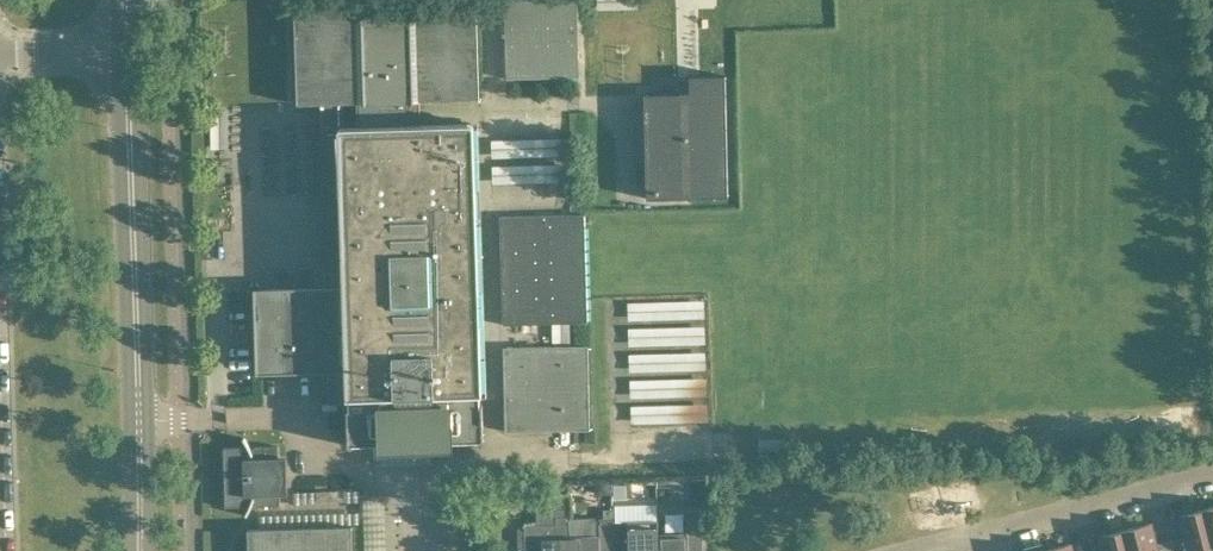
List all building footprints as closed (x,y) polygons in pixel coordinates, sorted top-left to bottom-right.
[(262,294),(265,366),(282,366),(295,365),(309,365),(323,365),(329,364),(330,397),(330,402),(350,401),(350,407),(348,407),(349,445),(354,445),(354,443),(480,438),(480,440),(485,440),(484,403),(482,403),(481,392),(483,392),(474,130),(474,122),(412,124),(411,108),(415,107),(415,105),(419,105),(419,100),(480,98),(477,0),(295,0),(298,103),(358,101),(359,125),(339,126),(340,134),(335,134),(322,135),(326,293),(320,293),(306,293),(292,293),(279,294),(262,294)] [(507,77),(580,75),(578,0),(505,0),(507,77)] [(645,95),(647,199),(728,197),(726,76),(690,77),(690,94),(645,95)] [(493,206),(566,204),(564,109),(490,111),(493,206)] [(208,228),(231,227),(228,185),(206,186),(208,228)] [(500,216),(504,324),(588,321),(584,213),(500,216)] [(627,299),(631,421),(707,419),(706,396),(708,396),(704,296),(627,299)] [(588,345),(504,346),(505,430),(590,429),(588,345)] [(242,446),(222,447),(223,473),(225,473),(225,480),(223,480),(224,506),(243,505),(243,504),(251,503),(253,503),(257,503),(257,505),(281,504),(280,493),(288,493),(287,455),(279,456),(278,445),(255,446),(255,448),(251,448),(249,448),(242,448),(242,446)] [(1205,508),(1179,515),(1185,536),(1170,540),(1173,550),(1212,550),(1212,539),(1205,508)] [(569,537),(570,550),(614,550),(613,521),(614,521),(614,509),(604,509),(604,517),(600,517),(596,522),(596,537),(569,537)] [(658,534),(658,550),(702,550),(702,536),(701,510),(687,510),(687,533),(658,534)] [(518,527),(519,550),(525,550),(570,550),(569,537),(568,515),(556,516),(556,523),(540,523),(524,523),(524,527),(518,527)] [(613,521),(614,550),(658,550),(658,534),(658,520),(614,521),(613,521)] [(1170,540),(1157,543),(1152,522),(1125,529),(1130,550),(1173,550),(1170,540)] [(352,526),(248,529),(248,550),(353,550),(352,526)] [(1125,529),(1099,536),(1103,550),(1130,550),(1125,529)] [(1046,549),(1044,543),(1043,543),(1024,548),(1025,550),(1045,550),(1046,549)] [(1046,549),(1045,550),(1074,550),(1071,543),(1046,549)]
